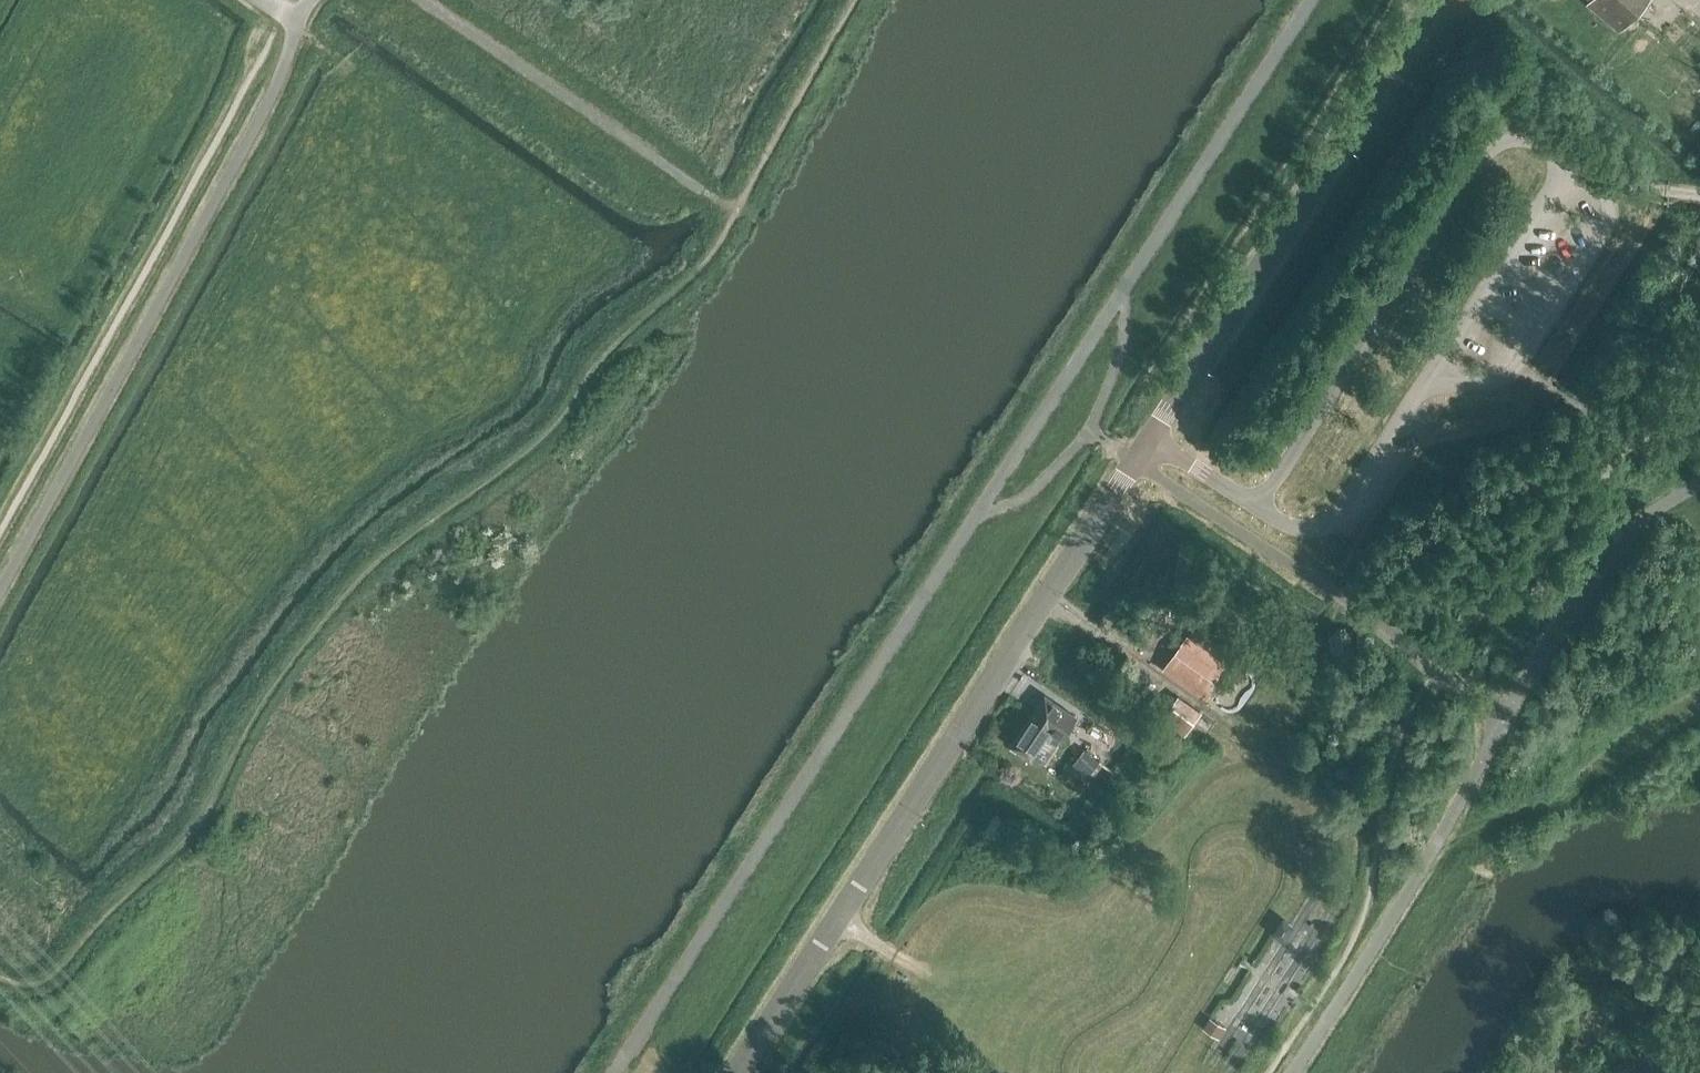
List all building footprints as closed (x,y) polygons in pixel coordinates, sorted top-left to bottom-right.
[(1588,0),(1618,27),(1642,0),(1588,0)] [(1247,448),(1254,451),(1258,445),(1252,441),(1247,448)] [(1187,633),(1164,667),(1209,698),(1232,665),(1187,633)] [(1045,694),(1043,697),(1013,744),(1032,756),(1032,755),(1044,763),(1055,746),(1043,739),(1047,732),(1059,740),(1076,714),(1045,694)] [(1176,699),(1163,717),(1185,732),(1198,715),(1201,710),(1179,694),(1176,699)] [(1085,749),(1072,766),(1085,776),(1099,760),(1085,749)] [(1285,934),(1292,923),(1284,918),(1277,929),(1285,934)] [(1224,1025),(1216,1019),(1211,1017),(1205,1026),(1218,1035),(1224,1025)]
